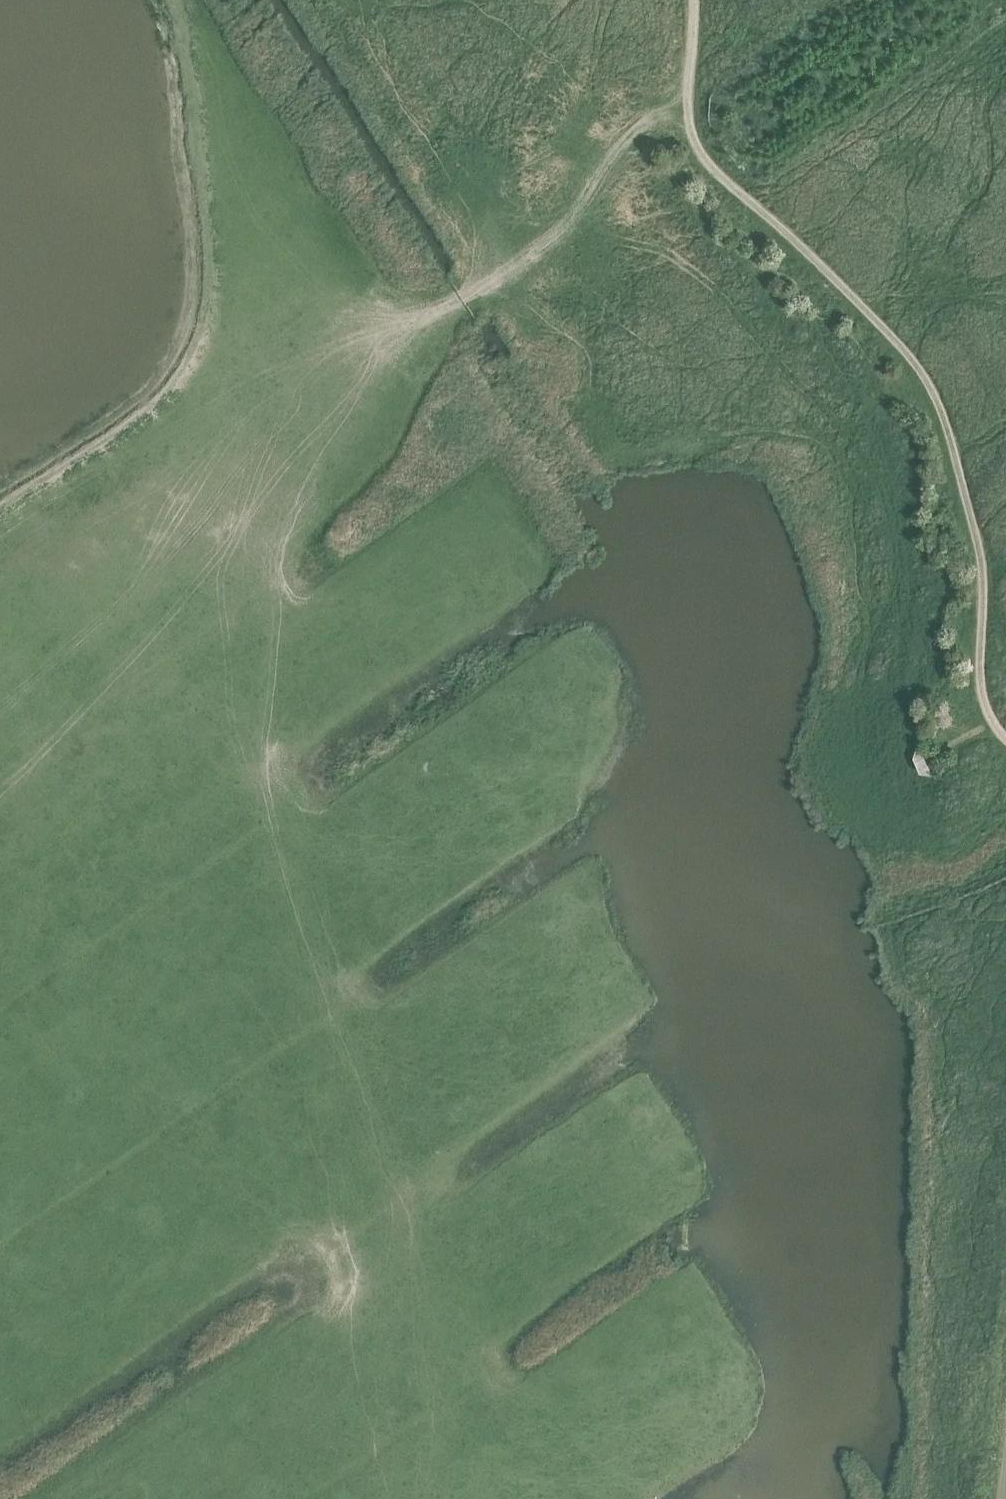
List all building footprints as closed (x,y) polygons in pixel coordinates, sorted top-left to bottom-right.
[(918,747),(915,756),(922,770),(931,773),(918,747)]
